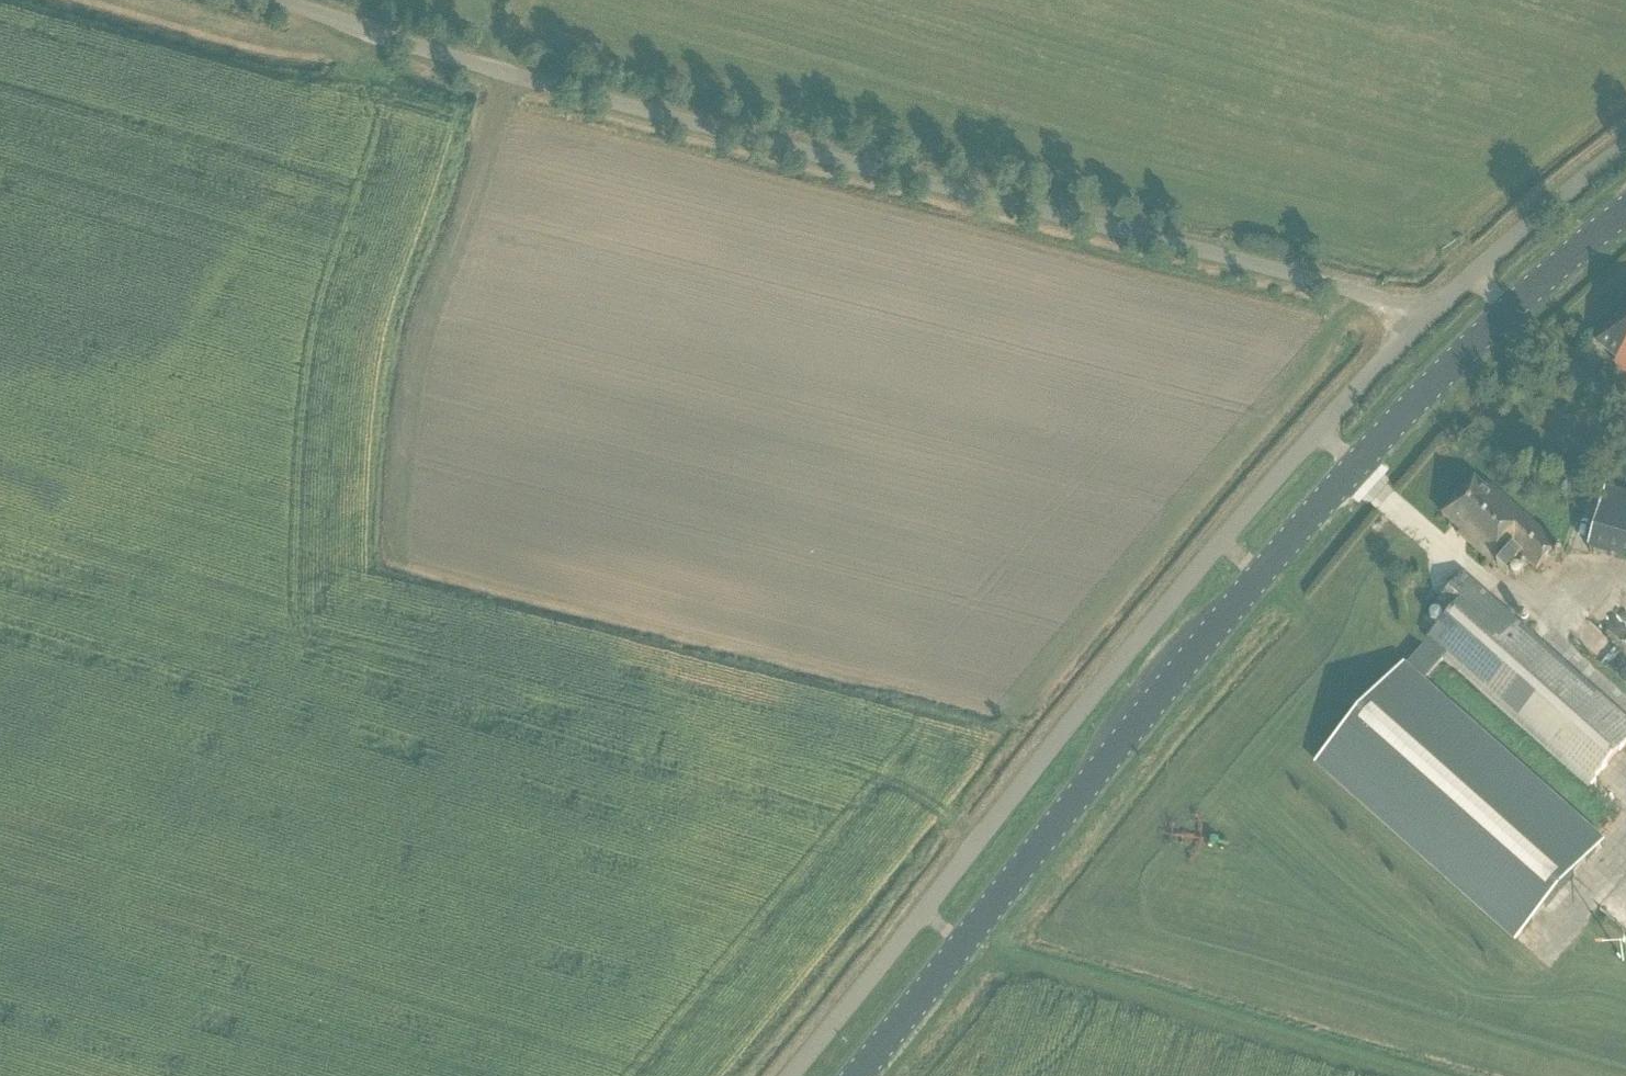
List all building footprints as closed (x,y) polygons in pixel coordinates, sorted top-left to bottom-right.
[(1617,359),(1615,362),(1625,371),(1625,310),(1598,343),(1617,359)] [(1535,573),(1558,545),(1492,486),(1489,490),(1475,478),(1443,515),(1462,532),(1458,537),(1506,578),(1521,561),(1535,573)] [(1605,492),(1587,551),(1625,563),(1625,498),(1605,492)] [(1477,587),(1318,768),(1517,943),(1606,842),(1425,682),(1445,659),(1588,784),(1625,741),(1625,718),(1477,587)] [(1561,627),(1625,683),(1625,662),(1620,657),(1622,655),(1573,613),(1561,627)]
